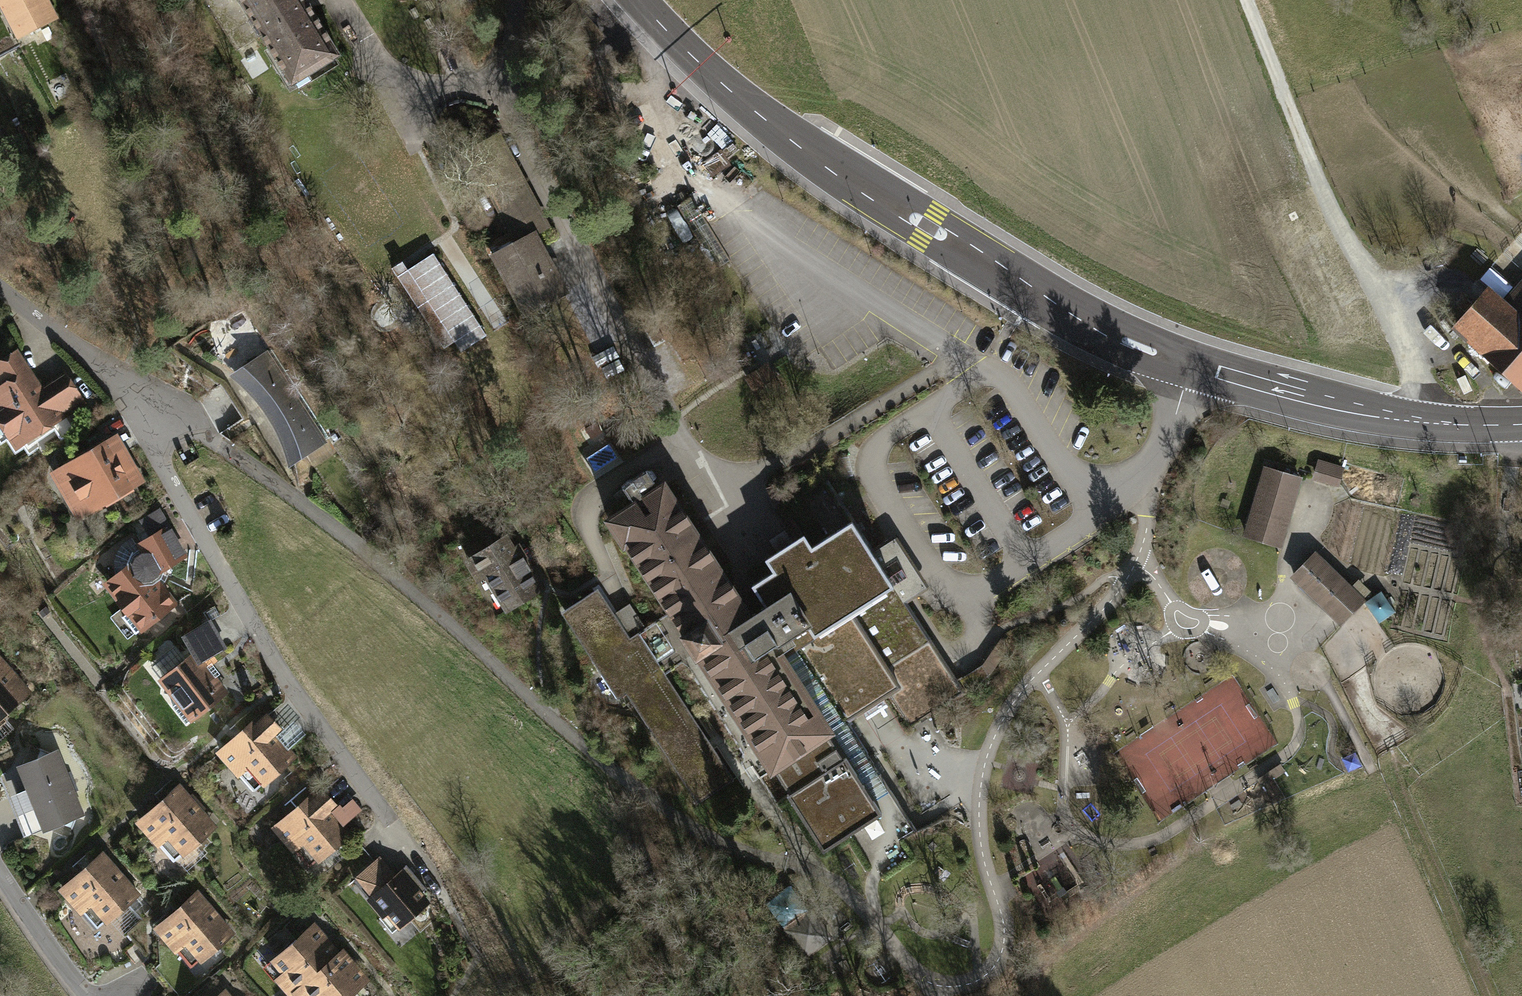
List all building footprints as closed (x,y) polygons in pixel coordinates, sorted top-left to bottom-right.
[(10,52),(25,43),(22,37),(55,20),(44,0),(0,0),(0,33),(10,52)] [(291,85),(339,56),(307,5),(321,1),(320,0),(206,0),(236,48),(260,34),(291,85)] [(10,52),(0,33),(0,57),(10,52)] [(494,255),(525,313),(564,293),(533,234),(546,227),(498,136),(469,151),(518,243),(494,255)] [(433,253),(397,277),(444,348),(454,341),(461,352),(486,335),(433,253)] [(1505,305),(1491,291),(1458,327),(1521,385),(1521,285),(1505,305)] [(326,441),(268,352),(236,373),(254,389),(268,406),(276,419),(285,437),(293,461),(326,441)] [(15,355),(0,365),(0,418),(17,444),(80,403),(64,378),(40,393),(15,355)] [(107,444),(54,475),(78,516),(131,485),(107,444)] [(1341,468),(1319,462),(1316,475),(1337,481),(1341,468)] [(1299,478),(1266,469),(1253,512),(1286,522),(1299,478)] [(612,516),(607,520),(610,525),(611,524),(621,539),(620,540),(623,545),(626,543),(671,611),(685,632),(680,636),(683,640),(684,640),(694,654),(693,655),(696,659),(700,656),(758,746),(756,748),(759,752),(759,751),(770,767),(769,767),(772,771),(775,768),(791,793),(787,795),(793,804),(823,850),(859,826),(860,828),(881,814),(900,842),(917,830),(846,723),(889,695),(910,727),(958,695),(925,644),(929,641),(904,602),(905,601),(903,599),(902,600),(896,590),(897,589),(896,587),(908,579),(894,559),(882,566),(881,564),(880,565),(873,555),(874,554),(873,552),(872,553),(851,521),(812,547),(804,535),(765,560),(773,572),(752,586),(756,592),(739,603),(663,486),(645,498),(642,492),(655,484),(646,471),(631,482),(622,487),(634,505),(631,507),(630,505),(625,508),(626,509),(613,518),(612,516)] [(170,532),(159,512),(144,521),(148,529),(137,535),(142,542),(138,545),(141,549),(132,555),(128,563),(128,567),(107,583),(120,600),(118,602),(122,608),(127,614),(123,617),(135,633),(142,628),(143,628),(173,605),(155,581),(159,577),(164,568),(184,556),(182,552),(175,556),(164,535),(170,532)] [(485,576),(506,611),(543,589),(528,563),(535,559),(528,547),(521,551),(518,545),(514,548),(507,536),(467,559),(479,580),(485,576)] [(1316,556),(1295,577),(1327,609),(1348,587),(1316,556)] [(698,803),(734,779),(664,673),(693,655),(694,654),(684,640),(683,640),(680,636),(685,632),(671,611),(630,638),(598,589),(561,612),(602,674),(602,673),(618,698),(626,693),(698,803)] [(189,594),(179,600),(186,612),(196,606),(189,594)] [(210,622),(186,636),(195,652),(165,675),(165,683),(174,695),(173,707),(186,723),(192,719),(193,719),(225,694),(200,661),(224,647),(210,622)] [(1140,689),(1161,674),(1149,656),(1128,671),(1140,689)] [(0,662),(0,716),(27,693),(0,662)] [(260,721),(258,718),(220,752),(242,776),(247,771),(260,786),(292,757),(273,735),(278,730),(266,716),(260,721)] [(1155,823),(1212,794),(1177,725),(1120,754),(1155,823)] [(56,751),(20,766),(29,789),(16,794),(23,811),(36,806),(45,829),(81,815),(72,792),(78,790),(70,771),(65,773),(56,751)] [(192,804),(178,788),(140,822),(162,846),(168,841),(181,855),(212,827),(199,811),(197,813),(190,806),(192,804)] [(316,797),(314,794),(276,827),(297,852),(303,847),(315,861),(348,833),(328,811),(334,806),(322,792),(316,797)] [(115,871),(101,855),(63,889),(84,914),(92,907),(104,921),(135,894),(121,878),(119,880),(113,873),(115,871)] [(395,877),(379,859),(358,877),(366,886),(362,890),(384,915),(389,911),(401,925),(409,918),(423,898),(419,894),(426,889),(409,869),(403,874),(401,872),(395,877)] [(210,911),(196,894),(158,927),(179,952),(185,947),(198,961),(230,934),(216,918),(214,919),(208,912),(210,911)] [(829,937),(811,913),(787,930),(805,954),(829,937)] [(292,994),(295,991),(337,955),(312,926),(274,958),(285,971),(277,977),(292,994)] [(337,955),(295,991),(300,995),(349,995),(366,981),(341,952),(337,955)]
